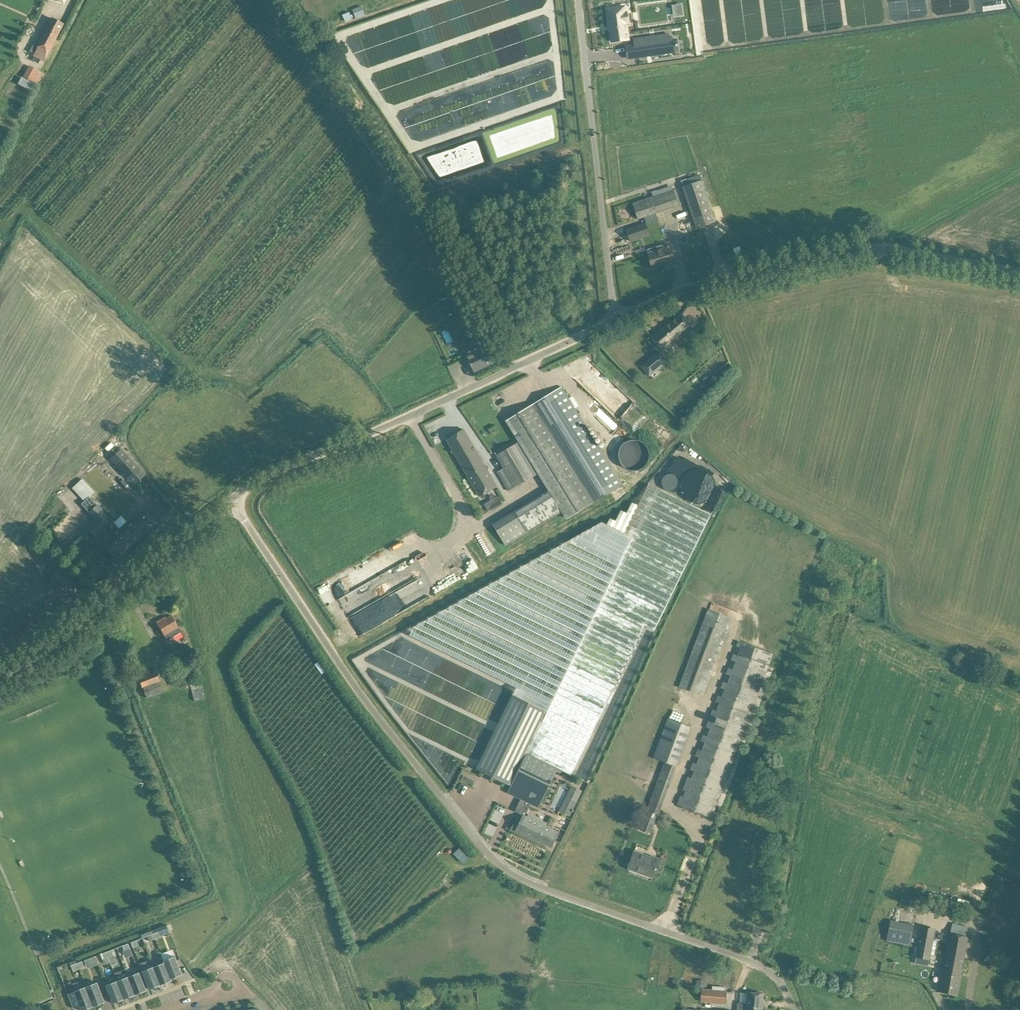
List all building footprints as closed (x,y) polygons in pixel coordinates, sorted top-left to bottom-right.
[(362,7),(353,10),(354,13),(355,16),(356,19),(365,16),(362,7)] [(616,7),(607,9),(609,24),(610,24),(612,42),(628,39),(626,22),(628,22),(627,13),(617,14),(616,7)] [(37,47),(34,53),(44,58),(47,52),(48,53),(63,25),(63,24),(55,20),(49,32),(44,30),(36,47),(37,47)] [(591,25),(594,58),(610,57),(607,23),(591,25)] [(646,37),(634,39),(637,57),(651,55),(651,56),(662,55),(662,54),(672,52),(670,39),(669,34),(648,37),(648,39),(646,39),(646,37)] [(30,73),(27,79),(28,79),(34,82),(39,71),(34,68),(31,67),(28,72),(30,73)] [(716,222),(702,180),(683,187),(696,228),(716,222)] [(648,215),(664,210),(659,195),(643,200),(633,203),(638,219),(648,215)] [(637,226),(627,229),(631,241),(640,238),(644,237),(641,225),(637,226)] [(669,245),(665,246),(662,247),(662,245),(648,249),(649,253),(650,259),(646,260),(648,268),(653,267),(653,268),(666,264),(667,267),(675,264),(669,245)] [(461,293),(428,308),(435,323),(447,317),(445,313),(454,309),(456,313),(468,307),(461,293)] [(652,337),(658,345),(662,349),(699,317),(689,305),(685,309),(686,310),(652,337)] [(467,356),(474,372),(494,363),(486,347),(467,356)] [(649,376),(667,362),(658,350),(640,365),(649,376)] [(571,402),(566,394),(562,386),(506,420),(549,490),(562,512),(566,519),(622,485),(613,470),(571,402)] [(498,486),(469,437),(463,429),(447,439),(481,496),(498,486)] [(628,437),(618,456),(639,467),(649,447),(628,437)] [(498,472),(503,480),(509,491),(537,475),(518,443),(496,455),(504,468),(498,472)] [(116,467),(128,455),(121,448),(110,458),(109,459),(110,460),(116,467)] [(74,466),(63,476),(68,482),(79,471),(74,466)] [(144,476),(145,474),(138,466),(125,477),(133,485),(144,476)] [(685,498),(712,499),(713,470),(686,469),(685,498)] [(664,485),(675,488),(679,476),(668,472),(664,485)] [(548,711),(527,753),(557,768),(571,774),(644,625),(654,630),(710,514),(649,484),(638,505),(632,502),(627,513),(621,510),(616,521),(609,518),(606,524),(625,533),(623,536),(631,540),(548,711)] [(108,516),(101,508),(97,504),(96,504),(88,513),(95,520),(86,528),(87,528),(94,537),(105,527),(112,521),(108,516)] [(157,522),(150,515),(145,509),(135,519),(132,516),(119,528),(123,532),(133,544),(157,522)] [(414,626),(410,635),(517,687),(513,694),(548,711),(631,540),(623,536),(625,533),(606,524),(602,522),(598,524),(414,626)] [(106,548),(109,551),(116,559),(133,544),(123,532),(106,548)] [(340,600),(359,635),(398,614),(395,609),(411,600),(408,594),(392,603),(387,594),(422,576),(412,558),(408,560),(404,552),(381,565),(386,575),(340,600)] [(333,599),(326,584),(318,587),(325,603),(333,599)] [(703,695),(731,618),(709,610),(680,686),(703,695)] [(181,632),(176,623),(171,615),(163,619),(163,618),(156,622),(167,640),(181,632)] [(739,641),(678,804),(712,817),(773,654),(739,641)] [(183,653),(189,650),(187,645),(181,647),(183,653)] [(186,664),(175,668),(180,679),(191,675),(186,664)] [(142,687),(159,681),(155,672),(139,678),(142,687)] [(205,699),(204,696),(202,687),(200,688),(198,682),(190,684),(192,689),(191,690),(194,701),(205,699)] [(513,694),(477,769),(512,786),(512,784),(513,782),(524,761),(527,754),(527,753),(548,711),(513,694)] [(676,766),(691,727),(669,718),(653,758),(665,763),(659,778),(647,809),(658,813),(676,766)] [(512,786),(508,793),(521,799),(531,804),(538,807),(543,797),(553,776),(557,768),(527,753),(527,754),(524,761),(513,782),(512,784),(512,786)] [(583,791),(574,787),(565,807),(573,810),(583,791)] [(534,819),(535,816),(529,813),(527,816),(523,814),(516,830),(552,848),(555,840),(556,839),(557,837),(560,832),(546,825),(534,819)] [(464,863),(470,859),(463,848),(457,852),(461,859),(464,863)] [(654,875),(658,866),(660,859),(651,856),(651,857),(634,851),(628,868),(638,872),(638,870),(654,875)] [(911,945),(916,924),(892,919),(887,939),(911,945)] [(968,936),(967,936),(951,933),(944,967),(940,991),(957,995),(960,977),(968,936)] [(932,954),(935,938),(919,935),(917,951),(932,954)] [(89,967),(98,963),(96,955),(86,959),(89,967)] [(183,974),(177,961),(175,956),(165,960),(165,962),(172,979),(183,974)] [(172,980),(172,979),(165,962),(154,966),(161,985),(172,980)] [(150,989),(161,985),(154,966),(143,971),(150,989)] [(136,994),(129,976),(126,969),(115,973),(118,980),(125,999),(136,994)] [(136,994),(147,990),(140,972),(129,976),(136,994)] [(74,982),(75,988),(86,985),(84,980),(74,982)] [(113,1003),(125,999),(118,980),(106,985),(113,1003)] [(94,1006),(105,1002),(98,984),(87,988),(94,1006)] [(80,1006),(82,1009),(85,1009),(94,1006),(87,988),(75,993),(75,991),(68,994),(74,1008),(80,1006)] [(725,1002),(726,1001),(726,991),(702,990),(701,1001),(725,1002)] [(764,993),(748,992),(747,1002),(747,1003),(739,1002),(738,1009),(762,1009),(764,993)]
